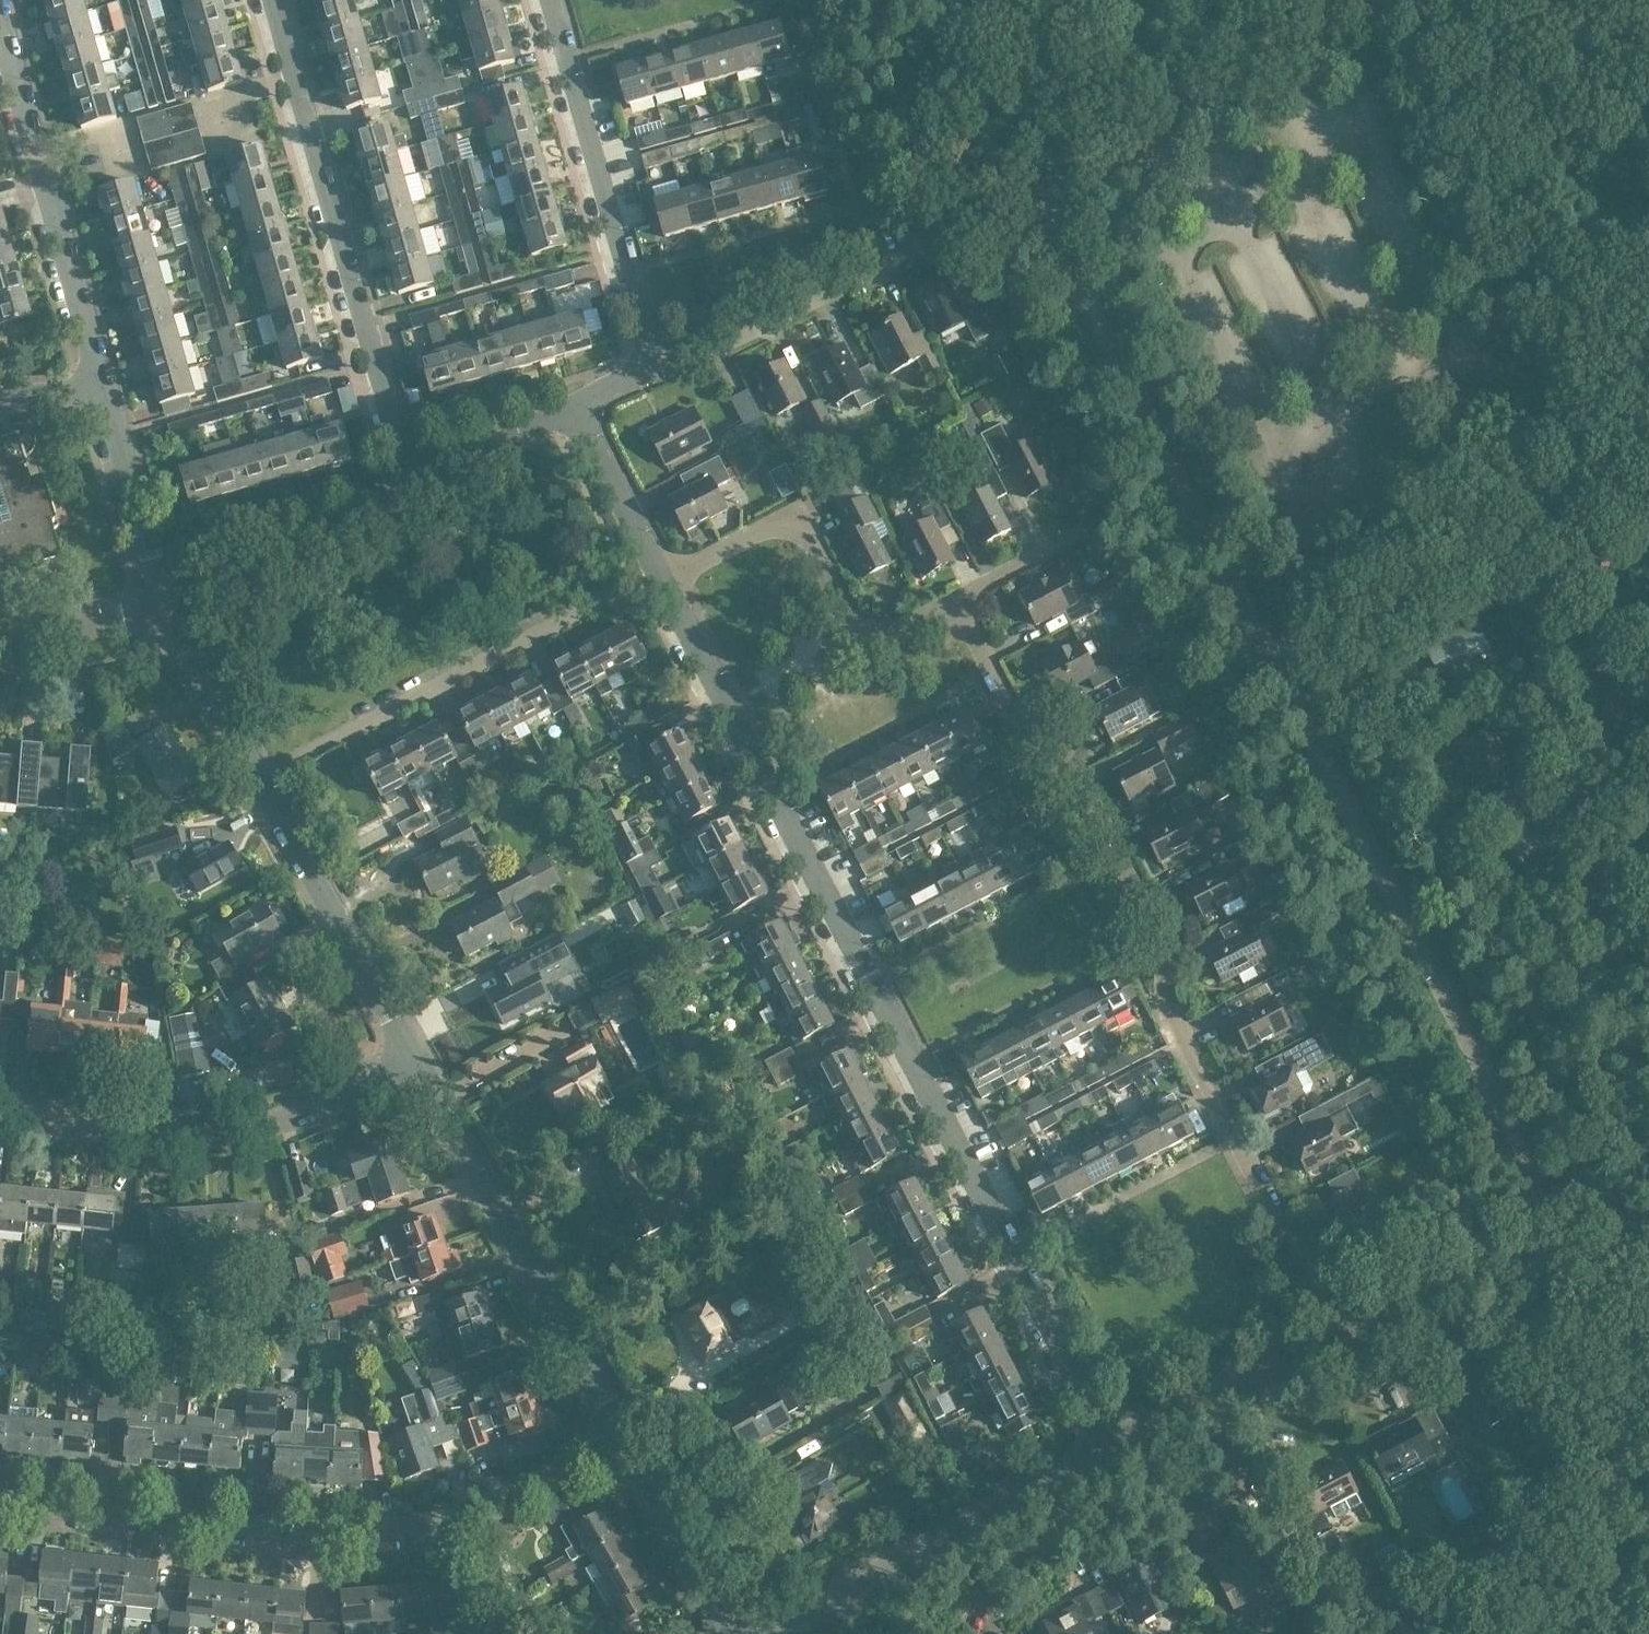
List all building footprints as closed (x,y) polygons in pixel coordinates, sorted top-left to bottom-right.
[(51,22),(86,12),(82,0),(44,0),(51,22)] [(128,0),(118,3),(126,30),(136,27),(128,0)] [(144,24),(153,22),(147,0),(137,0),(144,24)] [(219,0),(182,0),(186,13),(220,3),(219,0)] [(360,21),(354,0),(332,0),(317,4),(325,30),(360,21)] [(395,11),(404,8),(402,0),(391,0),(395,11)] [(463,20),(498,10),(495,0),(457,0),(463,20)] [(228,29),(220,3),(186,13),(193,39),(228,29)] [(422,3),(412,6),(419,30),(415,31),(416,34),(425,31),(425,30),(430,28),(422,3)] [(406,35),(407,36),(416,34),(415,31),(411,32),(404,8),(395,11),(402,37),(406,35)] [(463,20),(467,35),(453,39),(457,51),(458,50),(471,47),(506,37),(498,10),(463,20)] [(51,22),(59,49),(93,39),(86,12),(51,22)] [(368,47),(360,21),(325,30),(332,57),(368,47)] [(153,22),(144,24),(151,51),(161,48),(153,22)] [(775,64),(790,60),(803,56),(797,36),(784,40),(779,23),(751,31),(762,68),(766,81),(779,78),(775,64)] [(136,27),(126,30),(133,56),(143,53),(136,27)] [(236,56),(228,29),(193,39),(197,54),(184,58),(187,70),(201,66),(236,56)] [(416,34),(423,59),(423,60),(433,57),(425,31),(416,34)] [(751,31),(724,39),(735,76),(762,68),(751,31)] [(506,37),(471,47),(458,50),(462,63),(474,59),(479,74),(514,64),(506,37)] [(93,39),(59,49),(66,76),(101,65),(93,39)] [(708,83),(735,76),(724,39),(697,46),(708,83)] [(697,46),(670,54),(681,91),(708,83),(697,46)] [(368,47),(332,57),(340,84),(375,74),(368,47)] [(161,48),(151,51),(159,78),(169,75),(161,48)] [(141,83),(151,80),(143,53),(133,56),(141,83)] [(653,99),(681,91),(670,54),(643,62),(653,99)] [(236,56),(201,66),(209,93),(243,83),(236,56)] [(430,84),(434,98),(462,90),(458,77),(440,82),(433,57),(423,60),(431,84),(430,84)] [(627,107),(653,99),(643,62),(616,70),(627,107)] [(101,65),(66,76),(74,102),(109,92),(120,89),(117,75),(105,78),(101,65)] [(383,101),(375,74),(340,84),(348,111),(383,101)] [(169,75),(159,78),(166,103),(176,101),(169,75)] [(151,80),(141,83),(148,109),(158,106),(151,80)] [(434,98),(430,84),(403,92),(407,106),(434,98)] [(485,98),(493,125),(528,115),(520,87),(485,98)] [(462,90),(434,98),(438,112),(466,104),(462,90)] [(109,92),(74,102),(82,129),(116,119),(109,92)] [(429,115),(438,112),(434,98),(407,106),(411,120),(429,115)] [(775,115),(798,109),(795,98),(772,104),(775,115)] [(167,125),(195,117),(191,104),(164,112),(167,125)] [(775,115),(772,104),(746,112),(745,112),(747,120),(753,119),(754,121),(775,115)] [(745,112),(746,112),(745,109),(717,117),(721,128),(747,120),(745,112)] [(775,115),(778,125),(801,119),(798,109),(775,115)] [(167,125),(164,112),(137,119),(140,132),(167,125)] [(438,112),(429,115),(432,128),(435,127),(442,125),(438,112)] [(536,141),(528,115),(493,125),(500,152),(536,141)] [(775,115),(754,121),(754,123),(749,125),(751,133),(752,132),(778,125),(775,115)] [(167,125),(171,138),(198,130),(195,117),(167,125)] [(721,128),(717,117),(690,125),(693,136),(721,128)] [(354,135),(362,162),(397,152),(390,124),(354,135)] [(167,125),(140,132),(144,145),(171,138),(167,125)] [(690,125),(665,132),(663,133),(666,143),(693,136),(690,125)] [(751,133),(749,125),(722,133),(725,143),(753,135),(752,132),(751,133)] [(663,133),(665,132),(663,129),(635,136),(640,151),(666,143),(663,133)] [(171,138),(175,150),(202,142),(198,130),(171,138)] [(725,143),(722,133),(695,140),(698,151),(725,143)] [(457,164),(462,162),(454,134),(445,137),(453,165),(457,164)] [(453,165),(445,137),(436,139),(443,167),(448,166),(453,165)] [(171,138),(144,145),(148,158),(175,150),(171,138)] [(698,151),(695,140),(667,148),(670,159),(672,159),(698,151)] [(508,177),(508,178),(543,168),(536,141),(500,152),(504,164),(490,168),(494,181),(508,177)] [(175,150),(178,163),(205,155),(202,142),(175,150)] [(226,156),(234,183),(269,173),(261,146),(226,156)] [(799,200),(827,192),(814,146),(787,154),(789,163),(799,200)] [(670,159),(667,148),(641,155),(645,169),(673,161),(672,159),(670,159)] [(175,150),(148,158),(151,171),(178,163),(175,150)] [(397,152),(362,162),(369,188),(405,178),(397,152)] [(466,161),(462,162),(457,164),(465,190),(474,188),(466,161)] [(762,171),(772,208),(799,200),(789,163),(762,171)] [(185,167),(192,194),(202,192),(194,165),(185,167)] [(448,166),(443,167),(439,169),(447,195),(456,193),(448,166)] [(551,195),(543,168),(508,178),(516,205),(551,195)] [(167,173),(174,199),(184,197),(177,170),(167,173)] [(772,208),(762,171),(735,178),(745,215),(772,208)] [(269,173),(234,183),(241,209),(277,199),(269,173)] [(412,205),(405,178),(369,188),(377,215),(412,205)] [(708,186),(718,223),(745,215),(735,178),(708,186)] [(100,192),(108,218),(142,209),(134,182),(100,192)] [(718,223),(708,186),(680,194),(691,231),(718,223)] [(472,217),(482,214),(474,188),(465,190),(472,217)] [(192,194),(200,221),(210,218),(202,192),(192,194)] [(456,193),(447,195),(454,222),(464,219),(456,193)] [(680,194),(653,202),(664,239),(691,231),(680,194)] [(558,221),(551,195),(516,205),(523,231),(558,221)] [(174,199),(182,226),(192,224),(184,197),(174,199)] [(284,226),(277,199),(241,209),(249,236),(284,226)] [(420,231),(412,205),(377,215),(385,241),(420,231)] [(142,209),(108,218),(115,245),(150,235),(142,209)] [(482,214),(472,217),(479,242),(489,239),(482,214)] [(217,245),(210,218),(200,221),(208,248),(217,245)] [(464,219),(454,222),(462,248),(472,246),(464,219)] [(566,249),(558,221),(523,231),(531,259),(566,249)] [(192,224),(182,226),(190,253),(199,250),(192,224)] [(284,226),(249,236),(257,263),(292,253),(284,226)] [(428,258),(420,231),(385,241),(392,268),(428,258)] [(115,245),(123,272),(157,262),(150,235),(115,245)] [(13,263),(5,237),(0,238),(0,267),(13,263)] [(208,248),(215,275),(225,272),(217,245),(208,248)] [(472,246),(462,248),(469,275),(451,280),(455,294),(483,286),(472,246)] [(190,253),(197,280),(207,277),(199,250),(190,253)] [(300,280),(292,253),(257,263),(264,290),(300,280)] [(428,258),(392,268),(400,295),(435,285),(428,258)] [(123,272),(130,299),(165,289),(157,262),(123,272)] [(491,284),(519,276),(515,262),(487,270),(491,284)] [(20,291),(13,263),(0,267),(0,296),(20,291)] [(101,287),(123,280),(119,269),(98,276),(101,287)] [(541,278),(544,288),(545,288),(547,292),(574,284),(571,270),(541,278)] [(215,275),(223,301),(233,299),(225,272),(215,275)] [(197,280),(205,306),(214,304),(207,277),(197,280)] [(515,286),(518,296),(544,288),(541,278),(515,286)] [(989,334),(976,309),(963,315),(944,279),(917,293),(936,331),(963,317),(975,341),(989,334)] [(264,290),(272,316),(307,306),(300,280),(264,290)] [(172,286),(174,306),(192,304),(190,284),(172,286)] [(489,293),(492,303),(518,296),(515,286),(489,293)] [(130,299),(138,325),(172,315),(165,289),(130,299)] [(28,318),(20,291),(0,296),(0,326),(28,318)] [(462,301),(465,311),(492,303),(489,293),(462,301)] [(230,328),(235,327),(240,325),(233,299),(223,301),(230,328)] [(440,318),(455,313),(465,311),(462,301),(436,308),(440,322),(441,322),(440,318)] [(212,333),(217,332),(222,330),(214,304),(205,306),(212,333)] [(315,333),(307,306),(272,316),(280,343),(315,333)] [(440,322),(436,308),(409,315),(414,329),(440,322)] [(581,314),(554,321),(564,356),(591,349),(581,314)] [(138,325),(146,352),(180,342),(172,315),(138,325)] [(926,374),(940,367),(926,339),(914,345),(899,317),(868,333),(889,374),(919,359),(926,374)] [(564,356),(554,321),(527,329),(537,364),(564,356)] [(235,327),(230,328),(226,329),(233,355),(243,352),(235,327)] [(224,357),(233,355),(226,329),(222,330),(217,332),(224,357)] [(527,329),(501,337),(511,372),(537,364),(527,329)] [(315,333),(280,343),(287,370),(322,360),(315,333)] [(183,341),(188,361),(209,355),(203,335),(183,341)] [(511,372),(501,337),(474,344),(484,379),(511,372)] [(146,352),(153,378),(187,368),(180,342),(146,352)] [(484,379),(474,344),(447,352),(457,387),(484,379)] [(870,365),(857,372),(843,346),(814,361),(836,403),(853,394),(860,408),(886,395),(870,365)] [(1014,351),(1003,356),(1009,372),(1021,367),(1014,351)] [(457,387),(447,352),(421,359),(431,394),(457,387)] [(217,362),(191,367),(194,382),(220,377),(217,362)] [(804,401),(783,362),(756,376),(777,415),(804,401)] [(195,396),(187,368),(153,378),(161,405),(195,396)] [(241,380),(245,395),(273,387),(269,373),(241,380)] [(301,387),(304,397),(305,401),(332,393),(328,379),(301,387)] [(245,395),(241,380),(213,388),(217,402),(245,395)] [(304,397),(301,387),(274,395),(277,404),(304,397)] [(764,418),(749,390),(731,400),(745,428),(764,418)] [(277,404),(274,395),(247,402),(250,412),(277,404)] [(839,438),(828,416),(820,401),(802,410),(819,443),(822,441),(824,446),(839,438)] [(250,412),(247,402),(221,410),(223,420),(250,412)] [(710,441),(693,409),(648,432),(665,464),(710,441)] [(194,418),(198,432),(200,431),(198,427),(223,420),(221,410),(194,418)] [(198,432),(194,418),(168,425),(172,439),(198,432)] [(314,431),(324,467),(351,460),(340,423),(314,431)] [(999,472),(1010,466),(1026,497),(1055,483),(1033,440),(1013,450),(1000,424),(980,434),(999,472)] [(55,556),(44,524),(53,521),(39,478),(31,480),(24,461),(31,459),(36,454),(39,447),(39,440),(35,433),(30,429),(23,427),(15,428),(0,433),(0,574),(55,556)] [(287,439),(297,475),(324,467),(314,431),(287,439)] [(260,447),(271,483),(297,475),(287,439),(260,447)] [(933,451),(927,441),(914,448),(931,481),(945,474),(933,451)] [(233,454),(244,491),(271,483),(260,447),(233,454)] [(979,483),(977,484),(974,493),(975,495),(960,503),(981,546),(1011,530),(995,500),(1006,494),(985,453),(968,462),(979,483)] [(207,462),(217,498),(244,491),(233,454),(207,462)] [(715,488),(731,479),(718,456),(691,470),(698,484),(669,500),(685,531),(726,510),(715,488)] [(217,498),(207,462),(180,470),(190,506),(217,498)] [(916,498),(923,510),(921,511),(926,521),(904,533),(926,575),(953,560),(938,531),(950,525),(931,490),(916,498)] [(838,511),(850,534),(842,538),(862,578),(890,564),(870,524),(878,520),(866,497),(838,511)] [(459,500),(451,504),(453,508),(461,504),(459,500)] [(1097,611),(1087,593),(1076,599),(1061,570),(1034,584),(1035,586),(1020,594),(1036,625),(1063,611),(1070,625),(1097,611)] [(1437,676),(1491,650),(1477,621),(1425,647),(1437,676)] [(600,635),(602,639),(620,673),(626,686),(638,680),(631,667),(645,660),(627,626),(616,632),(613,628),(600,635)] [(794,636),(808,678),(826,673),(811,630),(794,636)] [(575,648),(578,652),(595,686),(620,673),(602,639),(591,645),(589,641),(575,648)] [(1108,659),(1092,668),(1079,643),(1041,663),(1057,693),(1088,677),(1095,689),(1118,677),(1108,659)] [(1542,662),(1548,650),(1536,645),(1531,656),(1542,662)] [(559,677),(549,683),(563,710),(573,705),(570,699),(595,686),(578,652),(566,658),(564,654),(552,660),(554,664),(553,665),(559,677)] [(1147,686),(1148,686),(1140,670),(1116,682),(1122,694),(1094,708),(1110,738),(1161,711),(1147,686)] [(506,684),(508,688),(526,722),(550,709),(553,715),(563,710),(549,683),(540,688),(533,675),(521,682),(519,678),(506,684)] [(482,697),(484,701),(501,735),(526,722),(508,688),(497,694),(494,690),(482,697)] [(1198,711),(1191,696),(1175,704),(1183,719),(1198,711)] [(640,713),(647,725),(673,712),(666,699),(640,713)] [(477,748),(501,735),(484,701),(472,707),(470,703),(458,709),(460,714),(459,715),(465,727),(455,732),(470,759),(480,754),(477,748)] [(977,761),(972,751),(986,743),(969,710),(956,717),(953,713),(942,719),(944,723),(966,766),(977,761)] [(1163,755),(1198,736),(1195,730),(1203,725),(1196,712),(1152,736),(1163,755)] [(618,730),(623,738),(647,725),(640,713),(635,715),(637,719),(618,730)] [(966,766),(944,723),(931,730),(928,726),(917,732),(919,736),(936,770),(960,757),(965,767),(966,766)] [(412,733),(414,738),(432,771),(457,758),(460,764),(470,759),(455,732),(445,737),(439,724),(427,731),(425,727),(412,733)] [(653,760),(661,774),(695,756),(689,744),(692,743),(686,730),(683,732),(682,731),(669,738),(663,726),(627,745),(633,758),(636,756),(642,766),(653,760)] [(188,793),(184,786),(195,781),(166,727),(137,743),(166,796),(169,795),(172,802),(177,803),(187,798),(188,793)] [(107,744),(112,762),(136,749),(128,733),(107,744)] [(936,770),(919,736),(907,743),(904,738),(892,745),(894,749),(912,783),(936,770)] [(387,746),(390,751),(407,784),(432,771),(414,738),(403,744),(400,739),(387,746)] [(36,809),(39,759),(40,746),(20,744),(19,758),(0,756),(0,807),(36,809)] [(69,761),(39,759),(36,809),(85,813),(90,750),(69,749),(69,761)] [(912,783),(894,749),(882,755),(880,751),(868,758),(870,762),(888,796),(912,783)] [(1173,784),(1155,750),(1113,772),(1121,788),(1122,787),(1129,801),(1155,787),(1158,792),(1173,784)] [(399,799),(395,791),(407,784),(390,751),(378,756),(376,752),(364,759),(366,763),(365,764),(382,797),(385,796),(389,804),(399,799)] [(698,754),(695,756),(661,774),(674,799),(708,781),(702,770),(705,767),(698,754)] [(888,796),(870,762),(858,768),(856,764),(843,771),(846,775),(863,809),(888,796)] [(521,772),(526,781),(542,773),(537,764),(521,772)] [(863,809),(846,775),(834,782),(831,777),(818,784),(821,788),(820,789),(837,822),(863,809)] [(989,793),(1005,784),(1001,775),(985,783),(989,793)] [(1219,776),(1195,789),(1169,802),(1176,816),(1144,832),(1160,862),(1203,839),(1206,844),(1221,836),(1211,818),(1211,816),(1210,814),(1210,812),(1212,806),(1216,802),(1229,796),(1219,776)] [(711,779),(708,781),(674,799),(666,802),(673,815),(680,811),(687,823),(721,805),(715,794),(718,792),(711,779)] [(1030,780),(1013,789),(997,797),(1002,807),(1019,797),(1020,799),(1035,791),(1030,780)] [(952,800),(957,809),(981,797),(976,788),(952,800)] [(1509,789),(1492,796),(1497,809),(1514,802),(1509,789)] [(957,809),(952,800),(928,813),(932,822),(957,809)] [(976,820),(992,811),(988,802),(971,811),(976,820)] [(618,823),(627,819),(619,805),(602,814),(610,830),(620,826),(618,823)] [(449,812),(436,819),(441,828),(454,821),(449,812)] [(397,826),(404,838),(429,825),(422,813),(397,826)] [(932,822),(928,813),(903,826),(908,835),(932,822)] [(951,834),(968,824),(963,815),(946,824),(951,834)] [(464,849),(477,843),(466,820),(437,835),(443,848),(415,863),(424,881),(427,879),(435,894),(462,880),(463,883),(478,876),(464,849)] [(728,821),(695,839),(682,845),(695,871),(742,846),(736,835),(740,833),(733,820),(729,822),(728,821)] [(1011,844),(1027,876),(1053,862),(1032,822),(1020,828),(1025,837),(1011,844)] [(627,864),(656,849),(649,836),(636,842),(628,825),(611,834),(627,863),(627,864)] [(908,835),(903,826),(886,835),(891,844),(908,835)] [(154,828),(127,837),(136,863),(182,848),(175,827),(156,833),(154,828)] [(926,847),(942,838),(937,828),(921,837),(926,847)] [(1027,876),(1011,844),(1006,836),(995,842),(999,850),(985,858),(1001,889),(1027,876)] [(859,864),(884,852),(878,839),(853,852),(859,864)] [(900,860),(917,851),(912,841),(895,850),(900,860)] [(1203,915),(1244,894),(1229,865),(1244,857),(1237,843),(1212,856),(1219,870),(1188,886),(1203,915)] [(229,844),(184,868),(198,893),(242,869),(229,844)] [(746,844),(742,846),(695,871),(702,883),(714,876),(720,888),(754,870),(749,859),(753,857),(746,844)] [(656,849),(627,864),(633,875),(662,861),(656,849)] [(1001,889),(985,858),(980,849),(970,855),(974,863),(960,871),(976,902),(1001,889)] [(885,851),(884,852),(859,864),(866,877),(892,864),(885,851)] [(1260,871),(1270,866),(1263,853),(1253,858),(1260,871)] [(976,902),(960,871),(955,862),(944,868),(949,876),(935,884),(951,915),(976,902)] [(519,916),(513,905),(546,887),(535,866),(495,887),(501,898),(451,925),(467,956),(497,941),(499,946),(514,938),(506,923),(519,916)] [(758,868),(754,870),(720,888),(709,894),(715,907),(727,901),(733,913),(767,895),(761,884),(765,882),(758,868)] [(951,915),(935,884),(930,875),(919,881),(924,890),(910,897),(926,928),(951,915)] [(674,910),(662,887),(644,896),(657,920),(674,910)] [(926,928),(910,897),(905,888),(894,894),(898,903),(883,911),(900,942),(926,928)] [(644,916),(642,912),(636,900),(620,908),(627,920),(629,924),(644,916)] [(1244,916),(1250,930),(1278,916),(1271,902),(1244,916)] [(211,963),(224,986),(254,969),(247,957),(282,938),(264,904),(218,929),(230,952),(211,963)] [(757,950),(764,964),(795,947),(795,948),(801,945),(787,919),(747,940),(741,928),(705,946),(712,959),(742,943),(748,955),(757,950)] [(1266,959),(1250,930),(1207,952),(1222,982),(1238,974),(1243,984),(1258,976),(1253,966),(1266,959)] [(695,945),(688,932),(660,947),(667,959),(695,945)] [(514,959),(522,975),(488,993),(506,1026),(550,1002),(543,988),(576,970),(558,936),(514,959)] [(124,957),(125,941),(101,938),(99,953),(124,957)] [(1619,949),(1630,965),(1640,958),(1629,943),(1619,949)] [(808,973),(795,948),(795,947),(764,964),(755,968),(761,980),(755,984),(762,997),(768,994),(808,973)] [(254,969),(224,986),(221,987),(230,1003),(235,1000),(260,1045),(292,1028),(266,980),(261,983),(254,969)] [(3,1001),(3,1002),(17,1004),(17,1002),(20,974),(6,973),(3,1001)] [(783,1001),(790,1014),(821,997),(808,973),(768,994),(774,1005),(783,1001)] [(59,993),(70,994),(72,979),(61,978),(59,993)] [(1113,978),(1088,992),(1104,1023),(1109,1032),(1120,1026),(1115,1017),(1129,1010),(1125,1001),(1136,995),(1128,981),(1118,987),(1113,978)] [(604,1025),(638,1007),(625,982),(591,1000),(604,1025)] [(116,984),(115,999),(126,1000),(127,985),(116,984)] [(1246,996),(1252,1008),(1232,1018),(1247,1049),(1289,1028),(1267,985),(1246,996)] [(1062,1005),(1078,1036),(1083,1045),(1094,1039),(1090,1030),(1104,1023),(1088,992),(1062,1005)] [(17,1002),(17,1004),(15,1018),(14,1027),(31,1029),(28,1051),(57,1054),(62,1008),(67,1008),(68,1002),(70,1002),(70,994),(59,993),(58,1007),(48,1006),(48,1008),(35,1006),(36,1004),(34,1004),(17,1002)] [(835,1024),(821,997),(790,1014),(781,1019),(788,1030),(796,1026),(803,1040),(835,1024)] [(125,1015),(126,1000),(115,999),(113,1014),(91,1012),(87,1057),(115,1060),(120,1014),(125,1015)] [(0,1001),(0,1016),(15,1018),(17,1004),(3,1002),(3,1001),(0,1001)] [(57,1054),(87,1057),(91,1012),(92,1005),(70,1002),(68,1002),(67,1008),(62,1008),(57,1054)] [(1062,1005),(1037,1018),(1053,1049),(1058,1058),(1069,1052),(1064,1043),(1078,1036),(1062,1005)] [(125,1015),(120,1014),(115,1060),(144,1063),(146,1051),(157,1052),(160,1024),(148,1023),(149,1018),(125,1015)] [(172,1031),(173,1036),(197,1031),(194,1014),(170,1019),(172,1031)] [(660,1022),(673,1046),(683,1041),(669,1016),(660,1022)] [(1011,1031),(1028,1063),(1032,1071),(1043,1066),(1039,1057),(1053,1049),(1037,1018),(1011,1031)] [(1011,1031),(986,1045),(1003,1076),(1007,1084),(1018,1079),(1014,1070),(1028,1063),(1011,1031)] [(1314,1038),(1297,1046),(1277,1057),(1284,1071),(1252,1087),(1266,1114),(1303,1096),(1293,1076),(1325,1060),(1314,1038)] [(691,1056),(683,1041),(673,1046),(682,1062),(691,1056)] [(1122,1057),(1127,1067),(1152,1054),(1145,1042),(1119,1055),(1121,1058),(1122,1057)] [(570,1108),(577,1121),(614,1100),(589,1056),(593,1054),(586,1043),(567,1054),(575,1069),(546,1086),(562,1112),(570,1108)] [(1003,1076),(986,1045),(961,1058),(982,1098),(993,1092),(989,1083),(1003,1076)] [(798,1060),(791,1048),(765,1062),(772,1074),(798,1060)] [(831,1093),(862,1076),(848,1051),(809,1072),(815,1083),(824,1079),(831,1093)] [(178,1058),(182,1078),(211,1073),(208,1053),(178,1058)] [(1122,1057),(1121,1058),(1104,1067),(1109,1076),(1127,1067),(1122,1057)] [(778,1086),(804,1072),(798,1060),(772,1074),(778,1086)] [(1160,1069),(1154,1060),(1138,1069),(1143,1078),(1160,1069)] [(1084,1089),(1101,1080),(1095,1071),(1079,1080),(1084,1089)] [(1111,1082),(1117,1092),(1134,1083),(1129,1073),(1111,1082)] [(844,1118),(875,1101),(862,1076),(831,1093),(822,1097),(828,1109),(837,1104),(844,1118)] [(1366,1082),(1374,1098),(1385,1092),(1377,1076),(1366,1082)] [(1059,1103),(1076,1093),(1072,1084),(1054,1093),(1059,1103)] [(1092,1105),(1109,1095),(1104,1086),(1087,1095),(1092,1105)] [(1152,1115),(1168,1147),(1194,1134),(1173,1093),(1161,1099),(1166,1108),(1152,1115)] [(1027,1103),(1028,1106),(1033,1116),(1050,1107),(1044,1094),(1027,1103)] [(1338,1139),(1357,1129),(1340,1096),(1318,1107),(1325,1121),(1289,1139),(1307,1172),(1345,1153),(1338,1139)] [(1067,1118),(1083,1109),(1079,1099),(1062,1108),(1067,1118)] [(857,1142),(888,1126),(875,1101),(844,1118),(835,1123),(841,1134),(850,1130),(857,1142)] [(1127,1129),(1143,1160),(1168,1147),(1152,1115),(1147,1106),(1136,1112),(1141,1121),(1127,1129)] [(1001,1136),(1027,1123),(1020,1110),(995,1125),(1001,1136)] [(1053,1113),(1037,1121),(1042,1131),(1058,1122),(1053,1113)] [(1102,1142),(1118,1173),(1143,1160),(1127,1129),(1122,1120),(1110,1126),(1115,1135),(1102,1142)] [(785,1139),(776,1122),(766,1127),(775,1144),(785,1139)] [(848,1147),(862,1173),(902,1152),(901,1151),(907,1148),(895,1124),(895,1123),(888,1126),(857,1142),(848,1147)] [(1034,1135),(1029,1125),(1028,1126),(1027,1123),(1001,1136),(1007,1149),(1034,1135)] [(357,1181),(400,1166),(395,1152),(401,1150),(395,1132),(376,1139),(378,1144),(360,1150),(360,1151),(348,1155),(357,1181)] [(1076,1155),(1093,1187),(1118,1173),(1102,1142),(1097,1133),(1085,1139),(1090,1148),(1076,1155)] [(796,1165),(806,1159),(796,1143),(787,1148),(796,1165)] [(1051,1168),(1067,1200),(1093,1187),(1076,1155),(1072,1146),(1060,1152),(1065,1161),(1051,1168)] [(1067,1200),(1051,1168),(1046,1159),(1035,1165),(1039,1174),(1025,1181),(1042,1213),(1067,1200)] [(313,1195),(304,1163),(287,1168),(296,1199),(313,1195)] [(410,1193),(400,1166),(357,1181),(323,1192),(332,1216),(349,1211),(344,1199),(353,1196),(356,1202),(375,1195),(378,1204),(410,1193)] [(1328,1183),(1335,1197),(1322,1203),(1345,1248),(1371,1235),(1349,1190),(1361,1184),(1354,1170),(1328,1183)] [(858,1177),(832,1190),(839,1203),(864,1189),(858,1177)] [(898,1221),(929,1205),(916,1180),(876,1201),(882,1212),(891,1208),(898,1221)] [(0,1192),(0,1231),(26,1234),(27,1221),(26,1221),(29,1191),(0,1187),(0,1192)] [(845,1215),(871,1201),(864,1189),(839,1203),(845,1215)] [(85,1228),(124,1232),(127,1195),(89,1190),(88,1197),(85,1228)] [(28,1221),(56,1224),(60,1194),(29,1191),(26,1221),(27,1221),(28,1221)] [(60,1194),(56,1224),(85,1228),(88,1197),(60,1194)] [(929,1205),(898,1221),(890,1226),(895,1237),(904,1233),(912,1247),(943,1231),(929,1205)] [(267,1236),(265,1206),(235,1208),(238,1239),(267,1236)] [(235,1208),(207,1210),(209,1241),(219,1240),(220,1243),(222,1246),(225,1245),(225,1255),(239,1254),(238,1239),(235,1208)] [(209,1241),(207,1210),(178,1212),(182,1256),(200,1254),(201,1263),(211,1262),(209,1241)] [(458,1211),(440,1217),(444,1228),(462,1222),(458,1211)] [(182,1256),(178,1212),(150,1214),(154,1258),(170,1257),(171,1266),(183,1265),(182,1256)] [(436,1217),(404,1228),(391,1232),(397,1249),(382,1254),(385,1265),(389,1263),(445,1244),(436,1217)] [(943,1231),(912,1247),(903,1252),(909,1263),(918,1258),(924,1271),(955,1255),(943,1231)] [(338,1234),(307,1244),(320,1283),(343,1275),(336,1255),(345,1252),(338,1234)] [(133,1245),(130,1270),(145,1271),(147,1242),(133,1241),(133,1245)] [(449,1254),(445,1244),(389,1263),(396,1283),(409,1278),(411,1285),(454,1270),(462,1267),(456,1251),(449,1254)] [(119,1269),(130,1270),(133,1245),(121,1245),(119,1269)] [(843,1251),(857,1276),(867,1271),(872,1268),(867,1258),(861,1261),(852,1246),(843,1251)] [(955,1255),(924,1271),(915,1276),(922,1288),(931,1283),(938,1297),(969,1281),(955,1255)] [(314,1290),(307,1258),(283,1263),(290,1295),(314,1290)] [(855,1297),(838,1266),(815,1279),(832,1310),(855,1297)] [(876,1287),(867,1271),(857,1276),(866,1292),(876,1287)] [(334,1319),(370,1309),(362,1281),(326,1291),(334,1319)] [(734,1285),(708,1300),(682,1316),(689,1328),(688,1328),(698,1346),(697,1347),(705,1361),(744,1338),(737,1326),(752,1318),(734,1285)] [(487,1292),(481,1294),(448,1305),(443,1290),(414,1299),(419,1314),(436,1309),(441,1326),(426,1331),(430,1341),(440,1337),(496,1319),(487,1292)] [(892,1339),(902,1334),(932,1318),(925,1306),(894,1322),(883,1301),(874,1307),(892,1339)] [(966,1350),(997,1334),(983,1308),(943,1329),(950,1342),(959,1337),(966,1350)] [(44,1328),(46,1313),(21,1310),(19,1326),(44,1328)] [(70,1315),(46,1313),(44,1328),(68,1331),(70,1315)] [(932,1318),(902,1334),(909,1346),(938,1331),(932,1318)] [(496,1319),(440,1337),(445,1350),(461,1345),(466,1359),(505,1346),(496,1319)] [(248,1339),(246,1321),(224,1323),(226,1342),(248,1339)] [(207,1348),(219,1345),(215,1328),(203,1331),(207,1348)] [(9,1334),(0,1333),(0,1349),(7,1350),(9,1334)] [(312,1349),(326,1349),(326,1334),(311,1334),(312,1349)] [(997,1334),(966,1350),(957,1355),(963,1366),(972,1362),(979,1375),(1010,1359),(997,1334)] [(892,1351),(884,1336),(871,1343),(879,1359),(887,1355),(886,1354),(892,1351)] [(44,1353),(46,1338),(32,1337),(30,1352),(44,1353)] [(60,1340),(46,1338),(44,1353),(58,1355),(60,1340)] [(164,1368),(192,1371),(194,1356),(166,1353),(164,1368)] [(887,1355),(879,1359),(866,1366),(872,1376),(883,1396),(906,1383),(895,1364),(893,1365),(887,1355)] [(207,1357),(194,1356),(192,1371),(206,1372),(207,1357)] [(1010,1359),(979,1375),(970,1380),(976,1392),(985,1387),(992,1401),(1023,1384),(1010,1359)] [(427,1372),(432,1387),(461,1377),(455,1362),(427,1372)] [(529,1370),(492,1383),(491,1381),(478,1385),(481,1393),(472,1396),(474,1404),(469,1405),(473,1420),(534,1398),(530,1387),(535,1385),(529,1370)] [(808,1370),(785,1382),(730,1412),(748,1444),(788,1422),(784,1415),(821,1394),(808,1370)] [(922,1394),(932,1389),(923,1372),(914,1378),(922,1394)] [(466,1392),(461,1377),(432,1387),(437,1402),(466,1392)] [(1023,1384),(992,1401),(983,1405),(989,1417),(998,1412),(1011,1436),(1038,1421),(1033,1412),(1037,1410),(1023,1384)] [(905,1390),(880,1404),(894,1427),(900,1423),(913,1445),(931,1435),(905,1390)] [(442,1442),(458,1437),(452,1428),(451,1426),(447,1414),(439,1416),(430,1391),(419,1395),(402,1400),(412,1430),(391,1437),(405,1478),(437,1467),(427,1438),(439,1434),(442,1442)] [(250,1395),(249,1411),(248,1433),(262,1434),(264,1396),(250,1395)] [(278,1396),(264,1396),(262,1434),(270,1434),(276,1429),(278,1396)] [(112,1422),(114,1399),(100,1397),(98,1420),(112,1422)] [(473,1420),(452,1428),(458,1437),(464,1449),(487,1442),(483,1430),(506,1422),(512,1436),(530,1430),(532,1435),(551,1428),(543,1408),(538,1410),(534,1398),(473,1420)] [(935,1420),(945,1415),(936,1398),(926,1403),(935,1420)] [(128,1400),(114,1399),(112,1422),(126,1423),(127,1411),(128,1400)] [(145,1413),(127,1411),(126,1423),(125,1424),(129,1424),(125,1457),(127,1457),(126,1463),(140,1464),(141,1459),(154,1460),(160,1404),(160,1401),(146,1399),(145,1413)] [(160,1404),(154,1460),(157,1461),(156,1464),(158,1467),(165,1468),(168,1465),(168,1462),(182,1463),(186,1430),(174,1429),(177,1406),(160,1404)] [(4,1452),(33,1455),(36,1422),(37,1411),(9,1408),(8,1419),(4,1452)] [(224,1471),(224,1468),(241,1470),(244,1437),(245,1437),(247,1414),(216,1411),(215,1420),(210,1466),(213,1467),(213,1470),(215,1473),(221,1474),(224,1471)] [(273,1450),(277,1450),(276,1482),(305,1483),(306,1432),(307,1413),(294,1413),(294,1424),(292,1424),(292,1434),(279,1434),(273,1438),(273,1450)] [(187,1417),(186,1430),(182,1463),(210,1466),(215,1420),(187,1417)] [(387,1417),(375,1421),(379,1434),(395,1429),(392,1419),(387,1417)] [(953,1454),(968,1446),(955,1420),(939,1428),(953,1454)] [(1444,1430),(1425,1440),(1415,1421),(1387,1435),(1385,1432),(1366,1442),(1386,1481),(1425,1460),(1433,1475),(1460,1461),(1444,1430)] [(36,1422),(33,1455),(61,1458),(65,1425),(36,1422)] [(61,1458),(63,1458),(62,1464),(76,1465),(76,1460),(90,1461),(94,1428),(65,1425),(61,1458)] [(323,1433),(306,1432),(305,1483),(332,1484),(334,1451),(334,1432),(335,1426),(323,1425),(323,1433)] [(363,1435),(363,1433),(334,1432),(334,1451),(332,1484),(361,1485),(362,1479),(363,1435)] [(362,1479),(390,1480),(378,1436),(363,1435),(362,1479)] [(501,1454),(508,1467),(522,1460),(516,1447),(501,1454)] [(819,1460),(805,1468),(784,1480),(780,1495),(795,1499),(798,1505),(791,1509),(798,1521),(802,1519),(812,1536),(838,1521),(823,1495),(835,1489),(830,1479),(834,1464),(819,1460)] [(1299,1483),(1309,1502),(1298,1508),(1326,1563),(1345,1553),(1322,1509),(1329,1505),(1335,1517),(1362,1503),(1341,1462),(1299,1483)] [(573,1562),(581,1558),(590,1553),(616,1538),(616,1537),(601,1512),(587,1520),(584,1515),(561,1528),(572,1548),(565,1552),(567,1556),(557,1562),(565,1576),(577,1569),(573,1562)] [(594,1583),(604,1578),(636,1559),(635,1559),(634,1560),(629,1551),(631,1550),(621,1534),(616,1537),(616,1538),(590,1553),(596,1564),(587,1569),(594,1583)] [(1265,1593),(1238,1542),(1207,1558),(1234,1609),(1265,1593)] [(377,1562),(395,1560),(394,1545),(375,1547),(377,1562)] [(69,1599),(71,1586),(74,1556),(58,1554),(59,1548),(46,1547),(46,1553),(44,1552),(39,1600),(55,1602),(54,1613),(68,1614),(69,1599)] [(1415,1571),(1404,1549),(1383,1559),(1395,1582),(1415,1571)] [(1096,1588),(1108,1613),(1132,1601),(1143,1622),(1174,1605),(1148,1555),(1116,1571),(1119,1576),(1096,1588)] [(69,1599),(97,1602),(99,1589),(102,1559),(74,1556),(71,1586),(69,1599)] [(97,1602),(126,1605),(131,1562),(102,1559),(99,1589),(97,1602)] [(644,1575),(636,1559),(604,1578),(617,1601),(608,1606),(618,1624),(642,1610),(633,1594),(644,1588),(644,1587),(648,1585),(642,1576),(644,1575)] [(7,1605),(6,1615),(20,1616),(22,1595),(17,1594),(19,1580),(7,1578),(8,1562),(0,1561),(0,1605),(7,1605)] [(131,1562),(126,1605),(154,1608),(159,1565),(131,1562)] [(552,1583),(565,1576),(557,1562),(544,1569),(552,1583)] [(502,1597),(518,1593),(513,1574),(496,1578),(502,1597)] [(216,1627),(217,1616),(221,1585),(192,1582),(189,1612),(188,1614),(187,1624),(216,1627)] [(428,1585),(431,1615),(431,1623),(448,1621),(448,1613),(459,1612),(460,1629),(466,1628),(479,1627),(477,1600),(458,1601),(456,1583),(428,1585)] [(249,1588),(221,1585),(217,1616),(246,1618),(249,1588)] [(402,1618),(431,1615),(428,1585),(399,1588),(402,1618)] [(246,1618),(274,1621),(278,1591),(249,1588),(246,1618)] [(404,1631),(402,1618),(399,1588),(371,1590),(375,1633),(404,1631)] [(1096,1588),(1072,1601),(1075,1607),(1045,1623),(1051,1633),(1091,1633),(1086,1625),(1108,1613),(1096,1588)] [(371,1590),(342,1593),(346,1633),(375,1633),(371,1590)] [(278,1591),(274,1621),(273,1633),(280,1633),(302,1633),(307,1594),(278,1591)] [(172,1611),(158,1610),(156,1632),(155,1633),(169,1633),(172,1611)] [(169,1633),(187,1633),(187,1630),(184,1629),(185,1613),(172,1611),(169,1633)] [(41,1617),(20,1615),(18,1633),(39,1633),(41,1617)] [(88,1618),(86,1632),(101,1633),(103,1620),(88,1618)] [(313,1633),(326,1633),(326,1623),(313,1623),(313,1633)] [(339,1623),(326,1623),(326,1633),(339,1633),(339,1623)]
